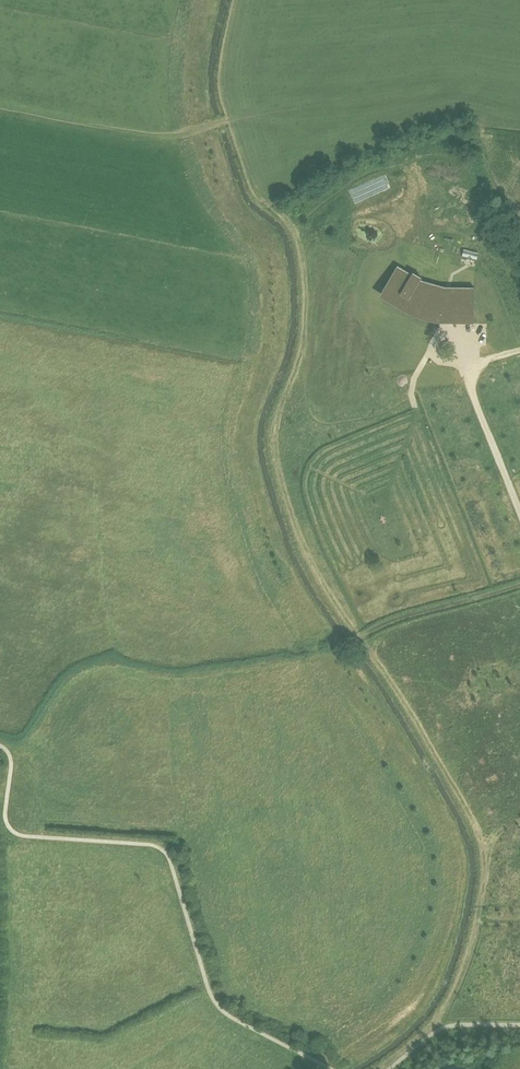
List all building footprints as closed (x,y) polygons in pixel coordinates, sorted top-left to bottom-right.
[(478,253),(464,249),(462,256),(467,257),(466,259),(471,260),(472,258),(477,260),(478,253)] [(386,289),(383,295),(395,302),(393,305),(402,310),(404,307),(409,311),(441,320),(444,296),(419,289),(416,287),(420,281),(422,282),(422,280),(420,279),(421,278),(412,272),(411,274),(409,273),(409,274),(411,275),(407,282),(394,274),(386,289)] [(451,288),(450,322),(472,323),(472,324),(474,324),(474,287),(471,287),(471,288),(451,288)]
